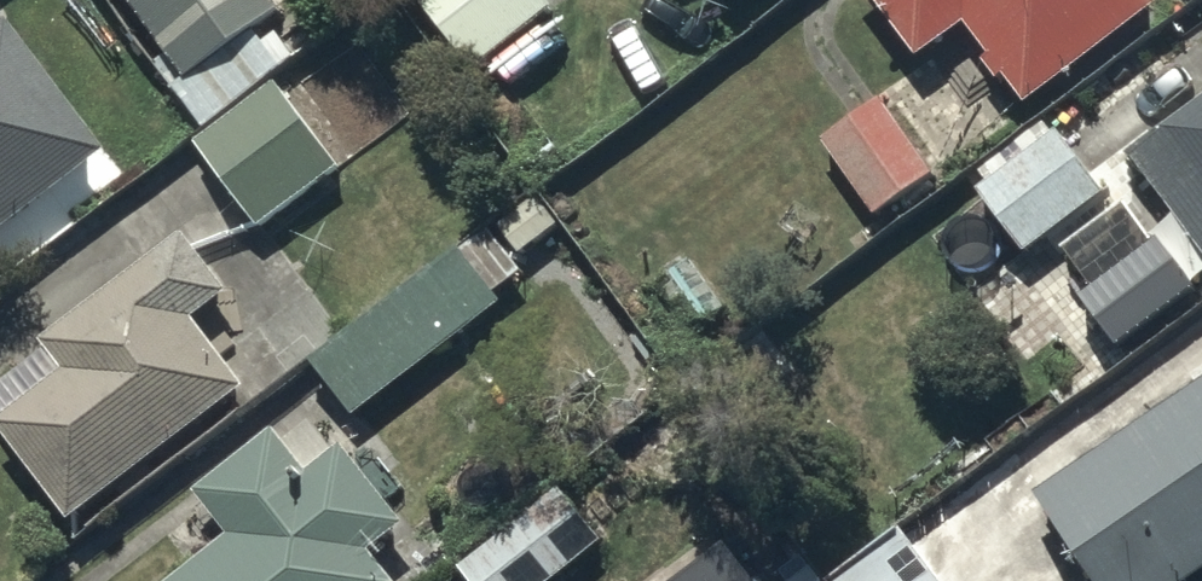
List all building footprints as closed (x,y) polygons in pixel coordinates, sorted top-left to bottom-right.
[(285,18),(271,0),(127,0),(190,85),(177,94),(206,134),(304,62),(276,25),(285,18)] [(478,78),(558,15),(546,0),(417,0),(478,78)] [(748,0),(731,0),(737,8),(748,0)] [(1031,114),(1164,15),(1153,0),(873,0),(924,67),(970,32),(994,64),(988,69),(1003,88),(1009,84),(1031,114)] [(102,165),(2,34),(0,36),(0,241),(102,165)] [(201,151),(264,235),(345,175),(282,91),(201,151)] [(828,150),(880,223),(939,181),(887,108),(828,150)] [(1201,256),(1201,115),(1174,135),(1169,129),(1129,158),(1201,256)] [(1030,262),(1109,203),(1062,141),(984,200),(1030,262)] [(503,233),(524,261),(563,232),(541,204),(503,233)] [(318,371),(359,424),(507,310),(499,300),(527,278),(494,235),(318,371)] [(1,434),(76,532),(253,397),(201,329),(236,303),(190,243),(47,351),(70,381),(1,434)] [(1085,307),(1123,358),(1201,299),(1163,248),(1085,307)] [(1043,507),(1094,580),(1201,580),(1201,400),(1043,507)] [(377,563),(411,536),(349,458),(315,484),(281,442),(203,504),(237,546),(193,580),(391,580),(377,563)] [(469,580),(568,580),(608,549),(565,496),(465,576),(469,580)] [(906,539),(850,580),(937,580),(906,539)] [(742,568),(724,580),(752,580),(742,568)]
